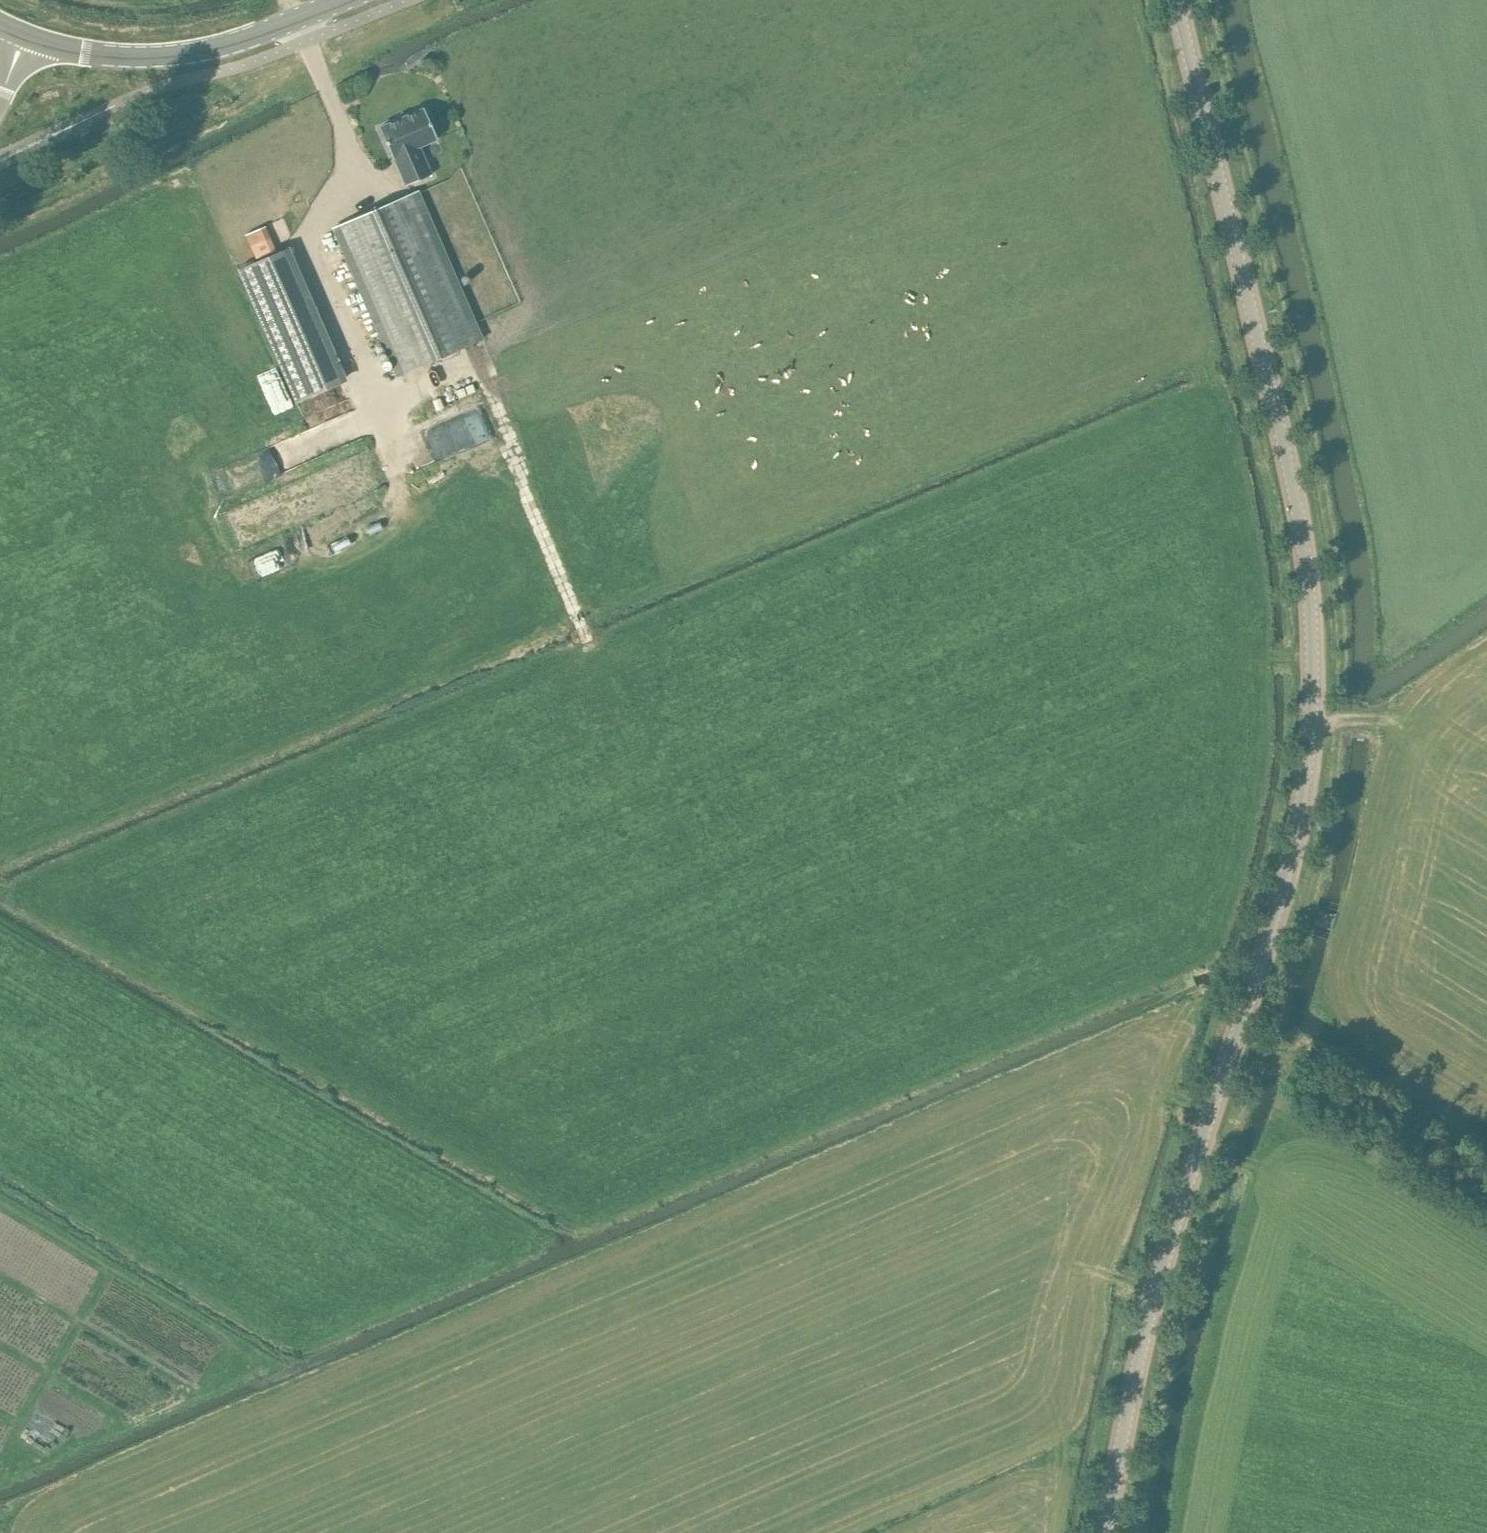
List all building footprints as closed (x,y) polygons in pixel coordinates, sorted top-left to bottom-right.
[(394,156),(395,159),(406,184),(431,173),(418,145),(437,137),(424,107),(379,127),(392,157),(394,156)] [(331,227),(397,376),(484,338),(418,189),(331,227)] [(289,245),(237,268),(296,402),(347,379),(289,245)] [(421,465),(481,446),(471,416),(412,434),(421,465)]
